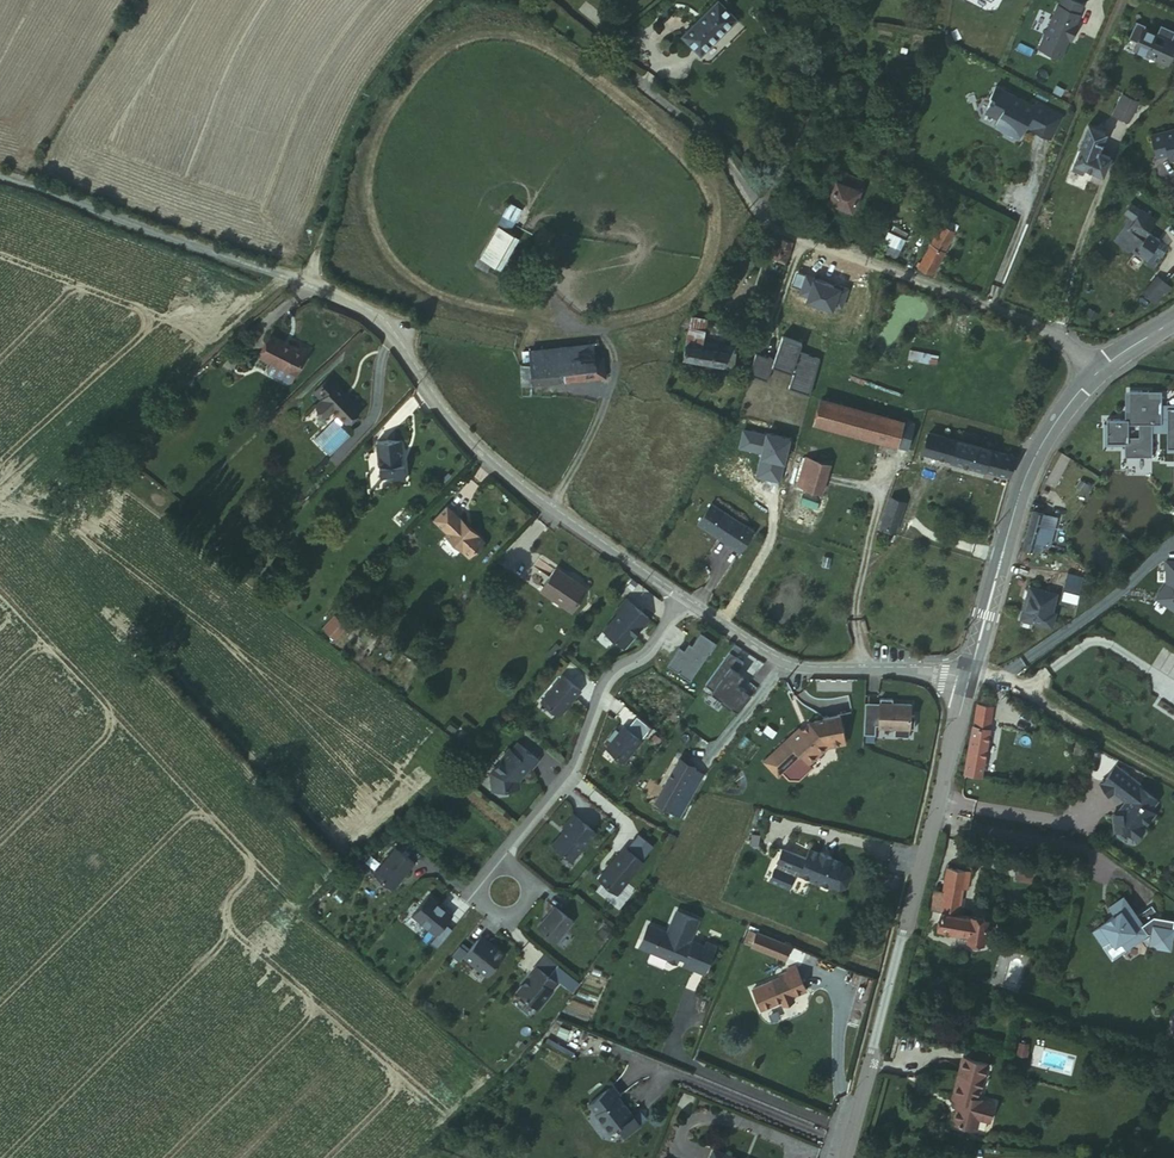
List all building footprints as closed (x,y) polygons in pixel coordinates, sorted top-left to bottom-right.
[(682,34),(700,53),(737,18),(720,0),(718,0),(682,34)] [(1057,4),(1036,50),(1059,61),(1069,39),(1070,36),(1072,37),(1078,25),(1076,24),(1080,15),(1079,14),(1083,6),(1070,0),(1061,0),(1059,5),(1057,4)] [(1135,25),(1127,42),(1135,46),(1132,53),(1145,60),(1149,53),(1157,57),(1154,64),(1166,70),(1170,61),(1168,60),(1170,56),(1172,57),(1173,53),(1173,48),(1164,43),(1161,50),(1153,46),(1156,39),(1143,33),(1144,30),(1135,25)] [(1156,39),(1164,43),(1171,46),(1173,39),(1173,37),(1161,30),(1156,39)] [(1034,102),(996,82),(988,97),(983,98),(981,102),(985,110),(998,117),(995,122),(1021,137),(1027,125),(1054,139),(1064,115),(1036,99),(1034,102)] [(1133,103),(1118,95),(1107,116),(1123,123),(1133,103)] [(1104,135),(1086,128),(1070,173),(1083,177),(1086,172),(1101,177),(1108,160),(1097,155),(1104,135)] [(1148,145),(1155,163),(1165,161),(1170,173),(1173,172),(1173,135),(1148,145)] [(854,213),(865,182),(839,173),(828,204),(854,213)] [(508,203),(498,224),(511,230),(521,209),(508,203)] [(1126,218),(1131,222),(1139,229),(1135,237),(1143,244),(1150,236),(1160,225),(1135,205),(1126,218)] [(1158,251),(1162,245),(1150,236),(1143,244),(1135,237),(1139,229),(1131,222),(1115,245),(1129,254),(1132,253),(1147,264),(1145,267),(1153,273),(1165,256),(1158,251)] [(901,251),(909,233),(891,226),(884,243),(901,251)] [(932,276),(955,236),(942,228),(922,264),(920,262),(916,269),(919,271),(932,276)] [(481,264),(504,272),(517,237),(493,229),(481,264)] [(787,267),(793,248),(795,245),(781,241),(775,262),(787,267)] [(1170,251),(1162,245),(1158,251),(1165,256),(1170,251)] [(895,263),(899,252),(886,247),(881,258),(895,263)] [(1158,281),(1142,296),(1151,305),(1166,289),(1158,281)] [(1100,318),(1091,313),(1087,320),(1095,325),(1100,318)] [(689,347),(719,353),(721,347),(704,342),(708,322),(695,319),(689,347)] [(301,347),(276,334),(264,354),(272,359),(268,367),(269,370),(288,381),(292,380),(297,373),(309,353),(302,348),(301,347)] [(770,365),(755,361),(748,382),(768,388),(772,372),(794,378),(790,393),(812,399),(821,362),(800,356),(802,348),(782,342),(776,365),(770,363),(770,365)] [(305,343),(302,348),(309,353),(312,347),(305,343)] [(532,355),(533,367),(596,360),(595,347),(532,355)] [(734,374),(738,357),(719,353),(689,347),(685,360),(723,368),(722,372),(734,374)] [(533,367),(536,388),(608,380),(607,359),(596,360),(533,367)] [(526,389),(536,388),(533,367),(525,369),(526,389)] [(329,411),(334,414),(339,419),(320,444),(336,457),(353,435),(343,428),(346,424),(361,406),(351,398),(349,400),(333,388),(315,410),(325,417),(329,411)] [(1153,435),(1153,427),(1162,427),(1162,411),(1162,399),(1150,399),(1150,394),(1131,394),(1131,413),(1126,413),(1126,422),(1108,422),(1107,446),(1126,446),(1126,456),(1152,457),(1153,435)] [(816,427),(897,449),(904,426),(822,404),(816,427)] [(328,420),(334,414),(329,411),(325,417),(328,420)] [(1162,427),(1153,427),(1153,435),(1168,435),(1168,433),(1172,433),(1172,428),(1168,428),(1168,411),(1162,411),(1162,427)] [(1015,459),(930,437),(924,456),(1010,478),(1015,459)] [(402,438),(379,440),(380,453),(382,454),(383,463),(381,464),(383,476),(394,475),(394,478),(408,477),(407,462),(402,462),(401,452),(404,452),(402,438)] [(797,487),(796,489),(822,496),(830,468),(809,461),(800,488),(797,487)] [(822,496),(796,489),(783,530),(810,539),(812,534),(822,496)] [(906,506),(892,501),(880,537),(893,541),(906,506)] [(445,534),(454,544),(459,540),(464,545),(461,551),(471,559),(488,541),(450,503),(435,519),(448,531),(445,534)] [(752,531),(711,503),(696,523),(738,552),(752,531)] [(1029,543),(1040,547),(1047,516),(1050,508),(1039,505),(1029,543)] [(1047,516),(1040,547),(1046,549),(1051,529),(1059,531),(1065,512),(1050,508),(1047,516)] [(1166,562),(1166,583),(1156,599),(1173,612),(1173,562),(1166,562)] [(566,569),(550,589),(577,612),(594,592),(566,569)] [(1033,590),(1024,621),(1056,629),(1060,617),(1054,615),(1060,598),(1033,590)] [(620,612),(606,630),(625,647),(651,617),(628,598),(618,610),(620,612)] [(325,628),(327,631),(338,620),(336,617),(325,628)] [(338,620),(327,631),(335,638),(346,627),(338,620)] [(684,646),(672,664),(696,680),(715,653),(722,643),(706,632),(698,645),(695,643),(690,650),(684,646)] [(730,655),(705,689),(735,712),(747,696),(736,689),(741,682),(735,678),(744,665),(730,655)] [(546,701),(560,712),(565,712),(583,689),(567,676),(546,701)] [(883,701),(883,706),(882,728),(881,730),(896,731),(896,740),(911,741),(912,732),(916,732),(917,719),(912,719),(913,708),(895,707),(895,702),(883,701)] [(868,705),(867,727),(878,728),(882,728),(883,706),(868,705)] [(967,776),(984,779),(998,710),(981,707),(967,776)] [(840,717),(814,723),(811,725),(809,723),(800,732),(798,730),(763,763),(777,778),(782,774),(789,781),(798,781),(812,768),(809,765),(826,748),(845,745),(840,717)] [(624,725),(607,746),(626,761),(643,740),(624,725)] [(867,727),(866,738),(878,738),(878,728),(867,727)] [(502,758),(491,772),(494,790),(518,788),(517,780),(521,774),(524,776),(532,766),(534,768),(540,760),(519,742),(512,750),(510,748),(502,758)] [(674,810),(695,769),(680,761),(659,803),(674,810)] [(1127,833),(1136,839),(1143,829),(1146,830),(1156,816),(1151,812),(1158,803),(1139,789),(1142,786),(1117,768),(1102,781),(1102,783),(1113,797),(1115,796),(1128,804),(1120,816),(1115,817),(1118,834),(1127,833)] [(707,775),(695,769),(674,810),(686,817),(707,775)] [(557,843),(576,859),(599,831),(577,813),(567,825),(571,829),(566,834),(565,833),(557,843)] [(640,857),(651,843),(640,834),(629,848),(640,857)] [(639,869),(638,868),(655,846),(651,843),(640,857),(629,848),(622,855),(621,854),(600,878),(619,894),(639,869)] [(377,872),(392,885),(397,885),(401,880),(400,879),(404,875),(405,876),(416,862),(397,847),(377,872)] [(659,871),(670,877),(681,857),(670,851),(659,871)] [(851,876),(849,870),(841,867),(842,865),(832,861),(832,859),(821,854),(821,856),(811,851),(806,861),(783,851),(770,880),(789,889),(797,871),(801,873),(800,875),(830,889),(831,887),(839,891),(846,888),(851,876)] [(1017,865),(1015,881),(1035,885),(1038,869),(1017,865)] [(970,873),(949,868),(943,894),(939,913),(961,917),(963,906),(964,899),(970,873)] [(449,910),(428,892),(412,912),(433,929),(449,910)] [(939,913),(943,894),(938,893),(934,912),(939,913)] [(1148,932),(1128,902),(1114,912),(1117,917),(1096,931),(1106,946),(1114,941),(1122,942),(1125,947),(1148,932)] [(969,908),(963,906),(961,917),(967,918),(969,908)] [(557,910),(542,928),(542,930),(559,944),(575,925),(557,910)] [(681,955),(689,959),(695,962),(693,968),(712,977),(722,954),(713,950),(702,945),(700,947),(696,944),(706,924),(682,913),(672,934),(652,925),(644,946),(678,961),(681,955)] [(961,917),(939,913),(935,928),(938,929),(937,932),(950,934),(951,932),(971,935),(970,939),(986,943),(990,922),(967,918),(961,917)] [(1150,935),(1148,932),(1125,947),(1122,942),(1114,941),(1106,946),(1114,959),(1150,935)] [(481,934),(477,939),(483,944),(487,939),(481,934)] [(793,951),(759,936),(754,949),(787,964),(793,951)] [(501,951),(487,939),(483,944),(477,939),(464,954),(485,971),(501,951)] [(713,950),(722,954),(724,950),(715,945),(713,950)] [(685,967),(689,959),(681,955),(678,961),(685,967)] [(792,977),(755,992),(763,1013),(783,1005),(785,1009),(796,1004),(795,1000),(808,995),(798,970),(790,973),(792,977)] [(534,985),(521,1001),(541,1017),(554,1000),(553,999),(558,993),(538,976),(532,984),(534,985)] [(987,1078),(963,1071),(955,1102),(963,1104),(958,1127),(980,1133),(983,1121),(986,1110),(987,1109),(989,1103),(989,1102),(982,1101),(987,1078)] [(626,1137),(638,1129),(631,1118),(634,1116),(620,1098),(622,1096),(614,1087),(589,1106),(611,1134),(618,1128),(626,1137)] [(999,1106),(989,1103),(987,1109),(986,1110),(983,1121),(994,1124),(999,1106)] [(631,1118),(638,1129),(642,1126),(634,1116),(631,1118)]
